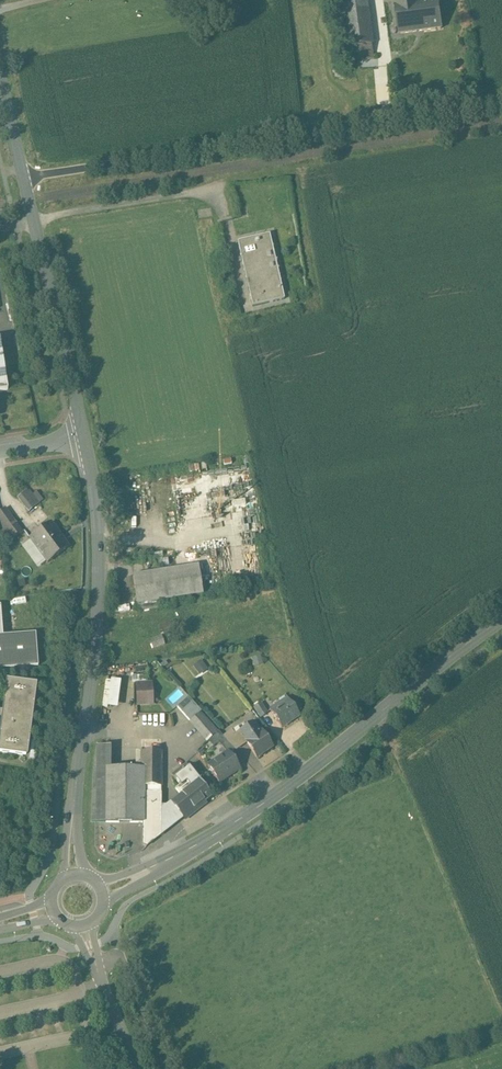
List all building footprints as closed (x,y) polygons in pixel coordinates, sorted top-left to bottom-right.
[(352,56),(374,53),(367,0),(345,0),(352,56)] [(400,34),(441,28),(437,0),(430,0),(419,2),(419,0),(395,0),(400,34)] [(269,234),(237,242),(252,307),(284,299),(269,234)] [(39,504),(27,489),(18,497),(29,512),(39,504)] [(5,508),(0,512),(0,522),(12,539),(21,532),(5,508)] [(68,548),(50,523),(30,538),(48,563),(68,548)] [(198,566),(133,578),(138,605),(203,593),(198,566)] [(175,620),(160,624),(161,631),(177,627),(175,620)] [(0,637),(0,670),(38,667),(35,634),(4,637),(0,637)] [(151,639),(154,648),(166,645),(163,635),(151,639)] [(255,666),(265,664),(262,654),(252,657),(255,666)] [(203,659),(194,664),(201,675),(209,669),(203,659)] [(265,665),(246,675),(252,685),(271,675),(265,665)] [(137,705),(156,704),(155,681),(150,681),(150,674),(135,675),(137,705)] [(104,706),(120,707),(122,680),(106,679),(104,706)] [(8,682),(4,712),(0,711),(0,722),(2,722),(0,739),(0,752),(26,755),(35,686),(8,682)] [(188,697),(177,707),(190,722),(199,713),(201,712),(188,697)] [(270,710),(282,728),(299,716),(287,698),(270,710)] [(260,704),(254,708),(261,718),(267,714),(260,704)] [(216,733),(199,713),(190,722),(207,742),(216,733)] [(260,733),(253,723),(234,735),(242,746),(247,743),(257,758),(258,757),(272,748),(262,731),(260,733)] [(234,735),(231,731),(224,737),(224,738),(235,750),(235,751),(242,746),(234,735)] [(235,750),(224,738),(219,743),(228,753),(230,754),(235,750)] [(92,823),(106,823),(106,768),(110,768),(111,747),(99,746),(95,773),(92,823)] [(161,752),(141,752),(141,769),(141,787),(144,787),(161,787),(161,752)] [(228,753),(208,766),(219,783),(240,769),(230,754),(228,753)] [(186,763),(175,772),(178,776),(189,767),(186,763)] [(199,780),(189,767),(178,776),(174,779),(181,787),(186,782),(190,787),(170,802),(171,803),(183,818),(183,817),(185,820),(203,806),(201,804),(211,796),(210,795),(199,781),(199,780)] [(110,768),(106,768),(106,823),(143,823),(143,794),(144,794),(144,787),(141,787),(141,769),(110,768)] [(144,794),(143,794),(143,823),(143,845),(146,846),(161,835),(161,810),(161,794),(144,794)] [(166,806),(166,831),(183,818),(171,803),(166,806)]
